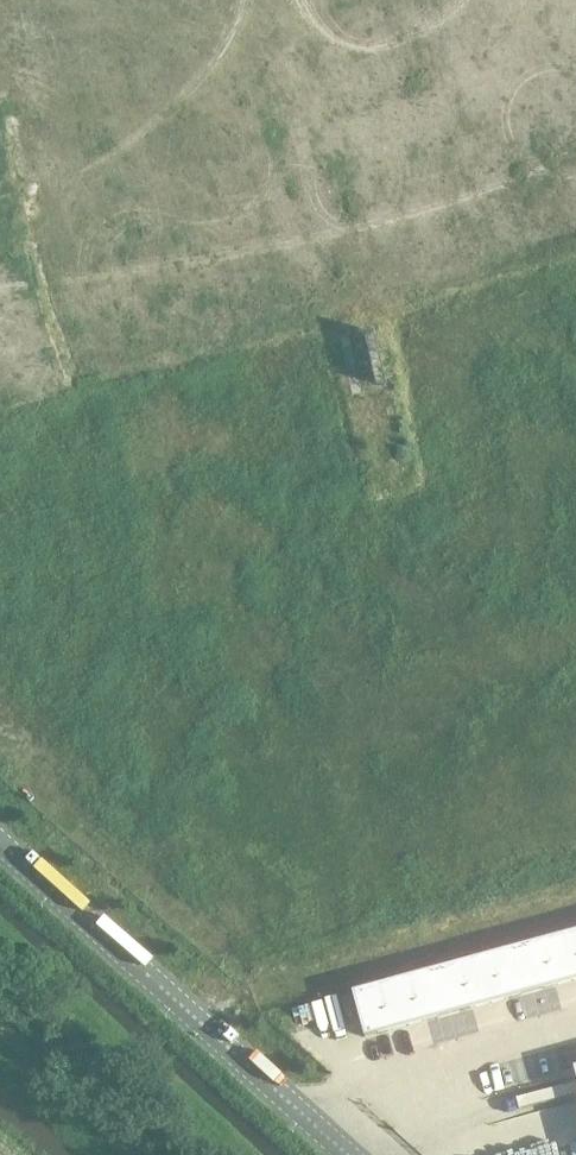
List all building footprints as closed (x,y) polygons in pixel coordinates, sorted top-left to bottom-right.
[(352,992),(365,1037),(575,980),(575,931),(352,992)]
